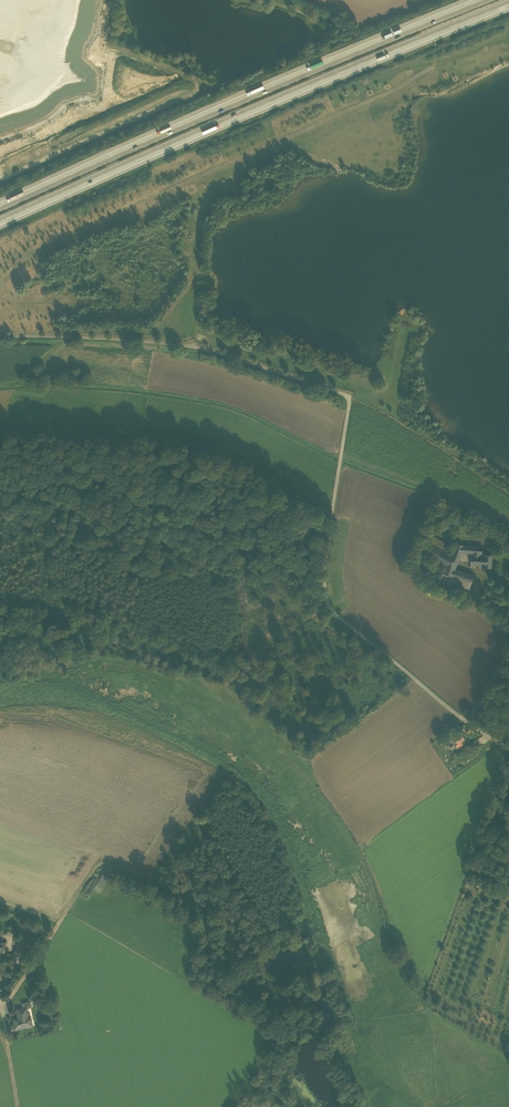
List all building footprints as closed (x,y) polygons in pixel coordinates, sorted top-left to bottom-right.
[(430,534),(427,541),(453,555),(457,543),(450,541),(449,545),(430,534)] [(421,551),(428,555),(435,560),(446,566),(455,569),(458,560),(461,553),(463,545),(457,543),(453,555),(427,541),(421,551)] [(482,547),(463,545),(461,553),(471,553),(470,561),(470,567),(480,567),(481,554),(482,554),(482,547)] [(461,553),(458,560),(470,561),(471,553),(461,553)] [(480,567),(491,568),(492,555),(482,554),(481,554),(480,567)] [(474,575),(455,569),(446,566),(443,573),(441,580),(469,589),(472,582),(474,575)] [(458,744),(461,742),(465,739),(460,732),(453,737),(458,744)] [(103,874),(94,888),(101,893),(110,878),(103,874)] [(25,941),(18,940),(13,960),(20,962),(25,941)] [(14,1019),(15,1029),(32,1026),(31,1019),(29,1020),(27,1008),(27,1007),(23,1008),(17,1009),(18,1018),(14,1019)]
